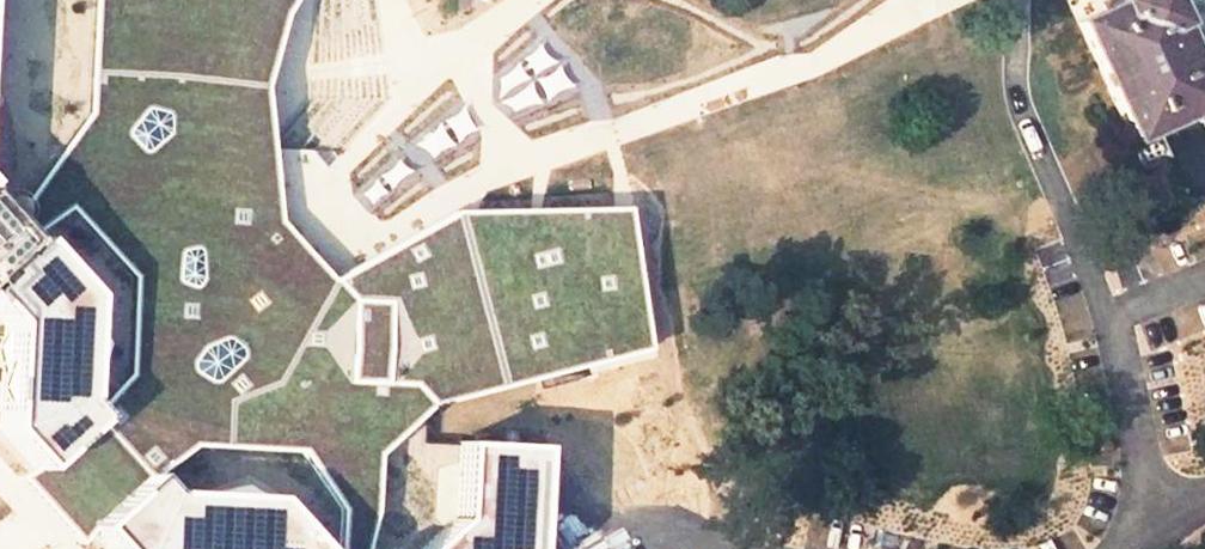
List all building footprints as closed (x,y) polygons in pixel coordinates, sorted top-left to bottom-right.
[(9,0),(0,0),(0,150),(9,0)] [(92,116),(30,202),(51,226),(78,209),(141,276),(135,375),(107,403),(123,421),(172,474),(203,446),(310,453),(347,508),(345,548),(376,548),(382,522),(385,455),(440,405),(659,355),(636,207),(465,213),(339,279),(285,221),(271,88),(288,13),(296,0),(99,0),(92,116)] [(1100,4),(1102,8),(1076,21),(1129,137),(1204,102),(1204,0),(1108,0),(1100,4)] [(1187,208),(1165,159),(1137,173),(1160,222),(1187,208)] [(28,321),(22,425),(65,472),(123,421),(107,403),(115,295),(51,226),(30,202),(0,169),(0,292),(28,321)] [(565,444),(464,442),(461,515),(428,548),(561,548),(565,444)] [(172,474),(113,529),(133,548),(345,548),(296,494),(190,491),(172,474)]
